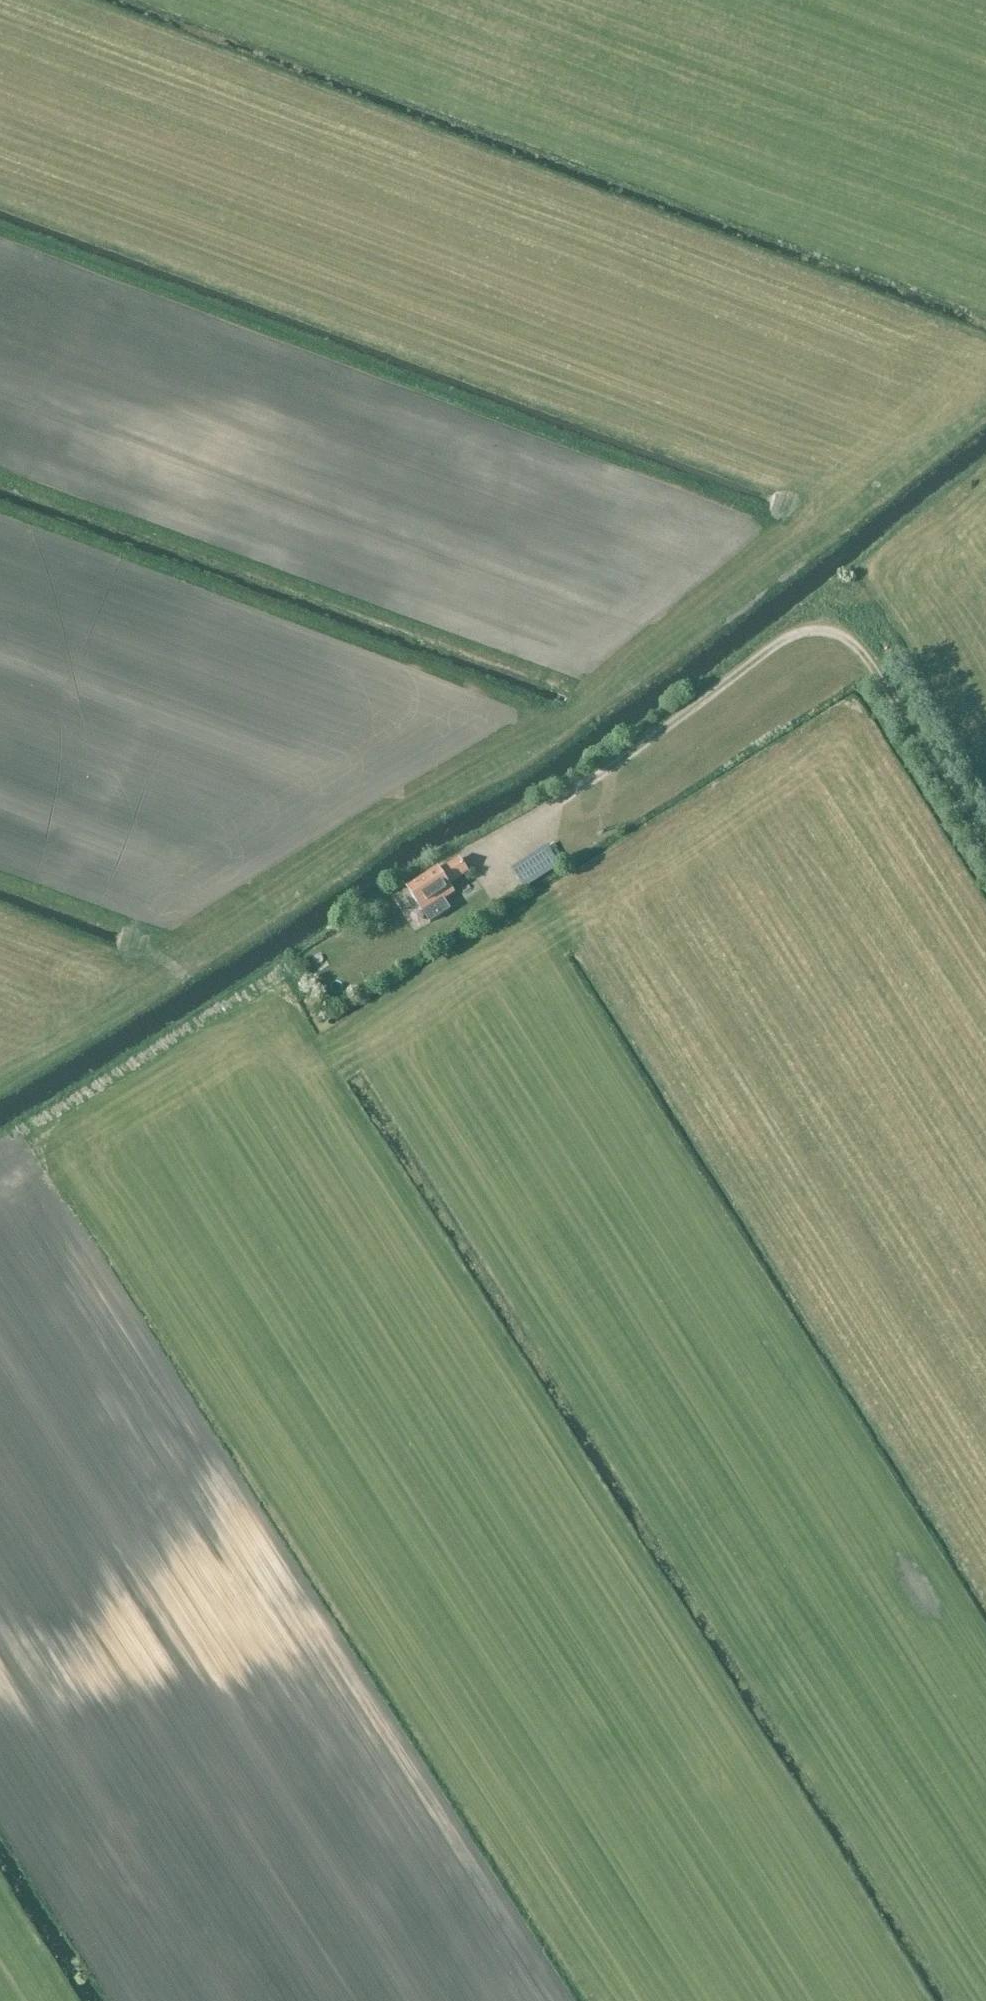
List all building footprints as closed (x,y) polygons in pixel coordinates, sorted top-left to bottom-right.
[(548,851),(512,874),(525,894),(561,871),(548,851)] [(410,891),(420,906),(431,924),(451,911),(445,901),(454,895),(449,886),(469,874),(461,860),(441,873),(440,872),(410,891)]
